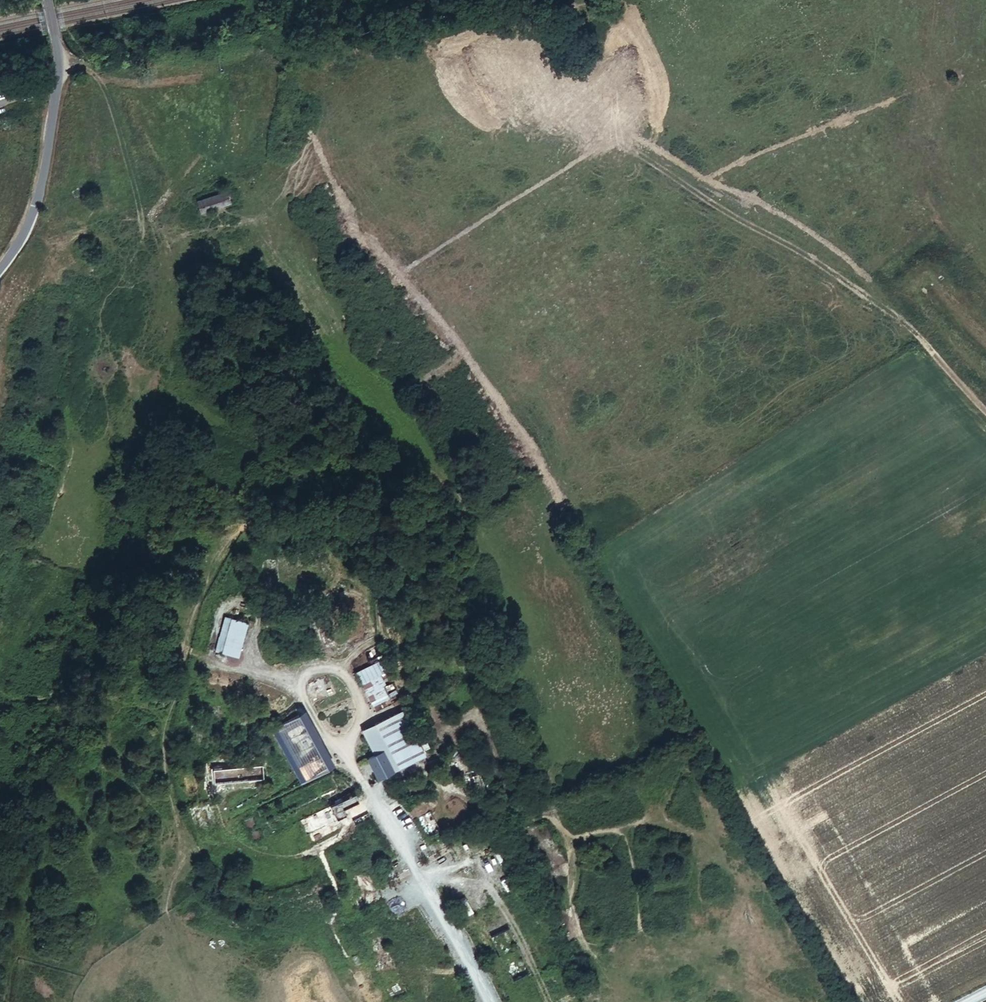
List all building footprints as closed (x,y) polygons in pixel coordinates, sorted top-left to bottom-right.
[(197,224),(227,216),(224,201),(193,209),(197,224)] [(240,658),(249,623),(225,617),(216,652),(240,658)] [(356,672),(373,706),(394,696),(377,662),(356,672)] [(402,712),(363,730),(375,755),(367,759),(378,783),(397,774),(384,746),(391,744),(387,736),(409,726),(402,712)] [(281,737),(301,781),(328,769),(325,762),(304,771),(287,735),(281,737)] [(348,815),(346,810),(361,804),(356,794),(331,805),(337,820),(348,815)]
